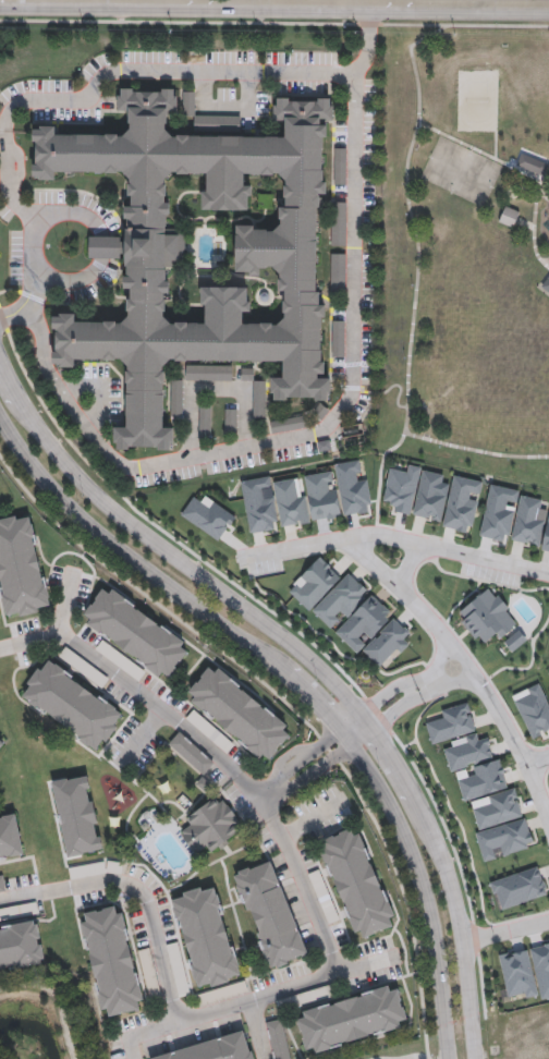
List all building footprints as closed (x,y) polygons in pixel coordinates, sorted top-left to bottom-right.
[(37,126),(36,174),(54,174),(54,170),(122,172),(129,179),(127,236),(93,236),(93,255),(129,256),(129,314),(121,320),(74,320),(74,313),(54,313),(54,365),(75,365),(75,357),(120,358),(126,368),(126,425),(118,425),(118,446),(175,445),(175,426),(164,426),(164,367),(171,360),(282,361),(282,376),(274,376),(273,397),(288,397),(288,395),(316,395),(316,400),(330,400),(330,377),(318,377),(321,120),(333,120),(334,97),(277,96),(276,118),(286,118),(286,136),(174,135),(168,129),(168,109),(176,109),(176,88),(119,88),(119,109),(131,109),(131,126),(122,134),(52,132),(53,126),(37,126)] [(335,184),(347,184),(347,149),(335,149),(335,184)] [(543,176),(547,163),(520,154),(516,167),(543,176)] [(331,246),(347,246),(347,203),(331,203),(331,246)] [(520,212),(505,206),(498,222),(513,228),(520,212)] [(347,295),(347,254),(331,254),(331,295),(347,295)] [(345,322),(332,322),(332,357),(345,357),(345,322)] [(187,381),(232,381),(232,366),(187,366),(187,381)] [(171,415),(184,415),(184,381),(171,381),(171,415)] [(253,417),(266,417),(266,381),(253,381),(253,417)] [(211,403),(199,403),(199,439),(211,439),(211,403)] [(225,434),(236,434),(236,409),(225,409),(225,434)] [(306,415),(270,422),(272,434),(308,428),(306,415)] [(440,523),(449,486),(441,484),(443,475),(422,470),(412,516),(440,523)] [(241,481),(249,535),(280,530),(280,528),(312,523),(311,522),(341,518),(334,471),(304,476),(306,490),(298,491),(296,479),(272,483),(271,476),(241,481)] [(483,481),(453,476),(443,528),(472,534),(479,497),(480,498),(483,481)] [(548,551),(548,513),(548,516),(539,515),(542,499),(520,495),(511,544),(548,551)] [(206,505),(194,496),(180,516),(219,542),(236,517),(210,499),(206,505)] [(5,614),(50,605),(29,512),(0,519),(0,590),(5,614)] [(357,654),(361,650),(384,671),(409,643),(405,640),(412,633),(370,595),(372,592),(349,571),(343,578),(320,557),(289,591),(357,654)] [(105,585),(188,645),(164,679),(81,619),(105,585)] [(479,643),(489,634),(496,643),(520,621),(488,586),(455,617),(479,643)] [(504,644),(512,653),(526,639),(518,630),(504,644)] [(110,678),(66,647),(58,658),(103,689),(110,678)] [(46,658),(20,695),(96,751),(122,714),(46,658)] [(212,664),(292,729),(265,760),(185,696),(212,664)] [(538,684),(548,706),(548,731),(533,739),(513,697),(538,684)] [(425,719),(432,744),(476,731),(468,706),(425,719)] [(214,728),(193,712),(187,720),(207,736),(214,728)] [(169,742),(203,776),(215,764),(181,731),(169,742)] [(450,771),(493,760),(487,736),(444,747),(450,771)] [(464,801),(508,788),(501,763),(457,775),(464,801)] [(52,781),(69,856),(103,849),(87,774),(52,781)] [(483,861),(534,848),(526,817),(523,818),(515,790),(486,798),(488,806),(473,810),(479,831),(476,832),(483,861)] [(217,795),(242,829),(210,852),(206,845),(196,853),(180,831),(190,825),(185,818),(217,795)] [(24,853),(15,812),(0,815),(0,858),(24,853)] [(316,842),(359,940),(399,923),(356,825),(316,842)] [(233,875),(270,969),(308,954),(270,861),(233,875)] [(490,881),(499,910),(547,895),(539,867),(490,881)] [(171,897),(199,990),(242,977),(213,884),(171,897)] [(80,915),(102,1017),(144,1008),(121,905),(80,915)] [(45,962),(37,920),(0,927),(0,971),(45,962)] [(295,1013),(307,1055),(410,1024),(398,983),(295,1013)] [(295,996),(298,1008),(336,996),(333,984),(295,996)] [(282,1019),(265,1022),(273,1058),(291,1058),(282,1019)] [(244,1030),(148,1058),(253,1058),(244,1030)]
